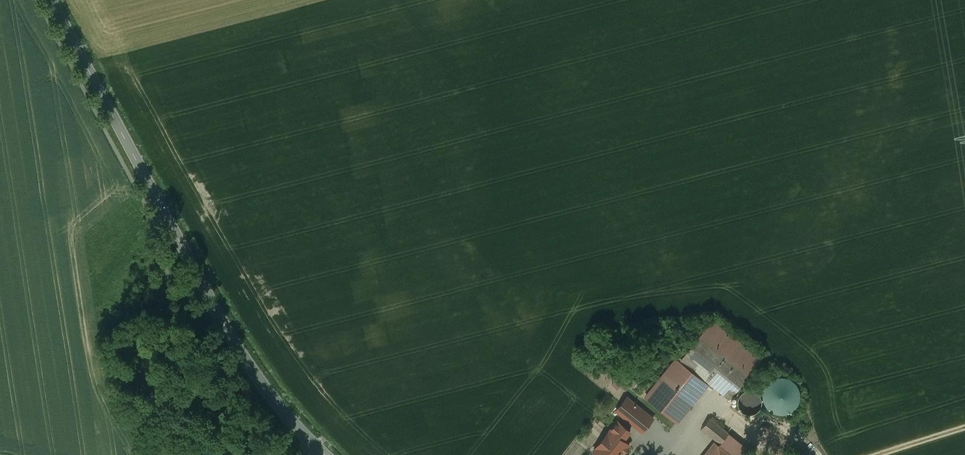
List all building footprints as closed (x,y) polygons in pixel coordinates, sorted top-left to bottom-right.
[(762,358),(714,319),(682,359),(715,386),(730,398),(762,358)] [(682,359),(679,356),(646,397),(678,422),(708,385),(713,389),(715,386),(682,359)] [(758,387),(774,416),(801,401),(784,372),(758,387)] [(633,402),(620,417),(665,454),(678,439),(633,402)] [(721,443),(729,433),(710,418),(702,428),(721,443)] [(618,421),(611,429),(623,439),(630,431),(618,421)] [(630,444),(623,439),(611,429),(594,451),(599,454),(617,454),(619,452),(622,454),(630,444)] [(719,445),(731,454),(742,454),(748,449),(729,433),(721,443),(719,445)] [(719,445),(712,454),(731,454),(719,445)]
